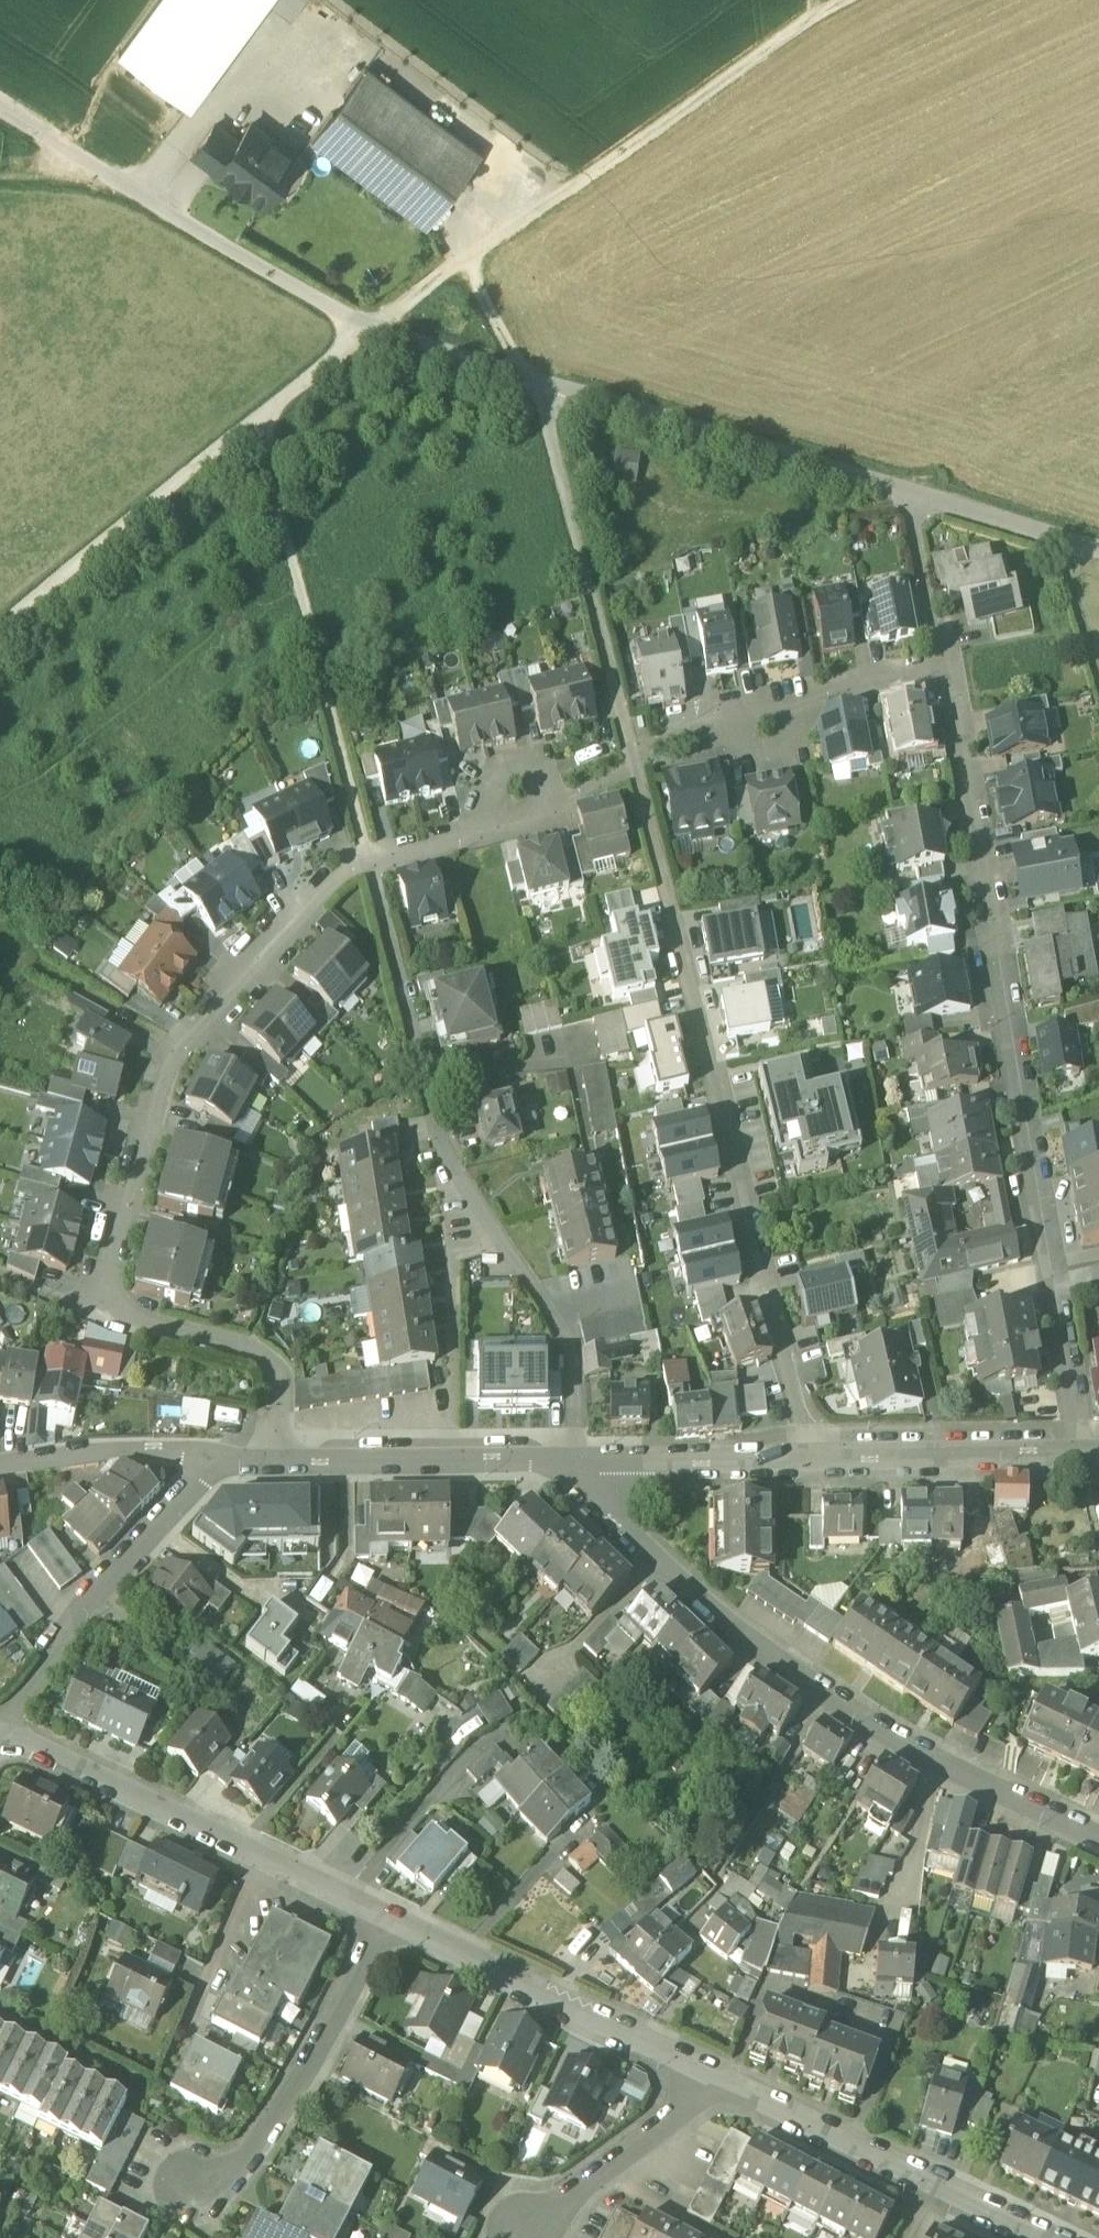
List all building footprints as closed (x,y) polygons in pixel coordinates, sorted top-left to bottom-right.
[(119,49),(189,103),(267,0),(156,0),(119,49)] [(366,66),(311,139),(426,226),(481,153),(366,66)] [(298,157),(251,122),(238,139),(218,166),(219,167),(230,175),(228,178),(247,191),(248,189),(264,201),(298,157)] [(238,139),(216,123),(193,153),(216,171),(219,167),(218,166),(238,139)] [(640,456),(617,453),(611,485),(635,487),(640,456)] [(1000,597),(996,575),(987,577),(984,558),(936,567),(940,590),(947,589),(950,604),(965,601),(967,607),(963,608),(969,628),(991,622),(1016,615),(1014,607),(1010,595),(1000,597)] [(860,612),(856,588),(842,591),(842,593),(843,593),(848,621),(861,618),(860,612)] [(905,590),(873,596),(875,609),(881,639),(882,644),(914,638),(905,590)] [(842,593),(813,598),(817,623),(822,622),(823,629),(819,630),(823,655),(854,649),(848,621),(843,593),(842,593)] [(1016,615),(991,622),(995,643),(1034,635),(1028,605),(1014,607),(1016,615)] [(788,607),(753,614),(759,646),(763,666),(798,659),(788,607)] [(875,609),(860,612),(861,618),(866,642),(881,639),(875,609)] [(726,612),(696,618),(703,661),(707,676),(737,671),(726,612)] [(703,661),(696,618),(683,620),(691,663),(703,661)] [(691,663),(683,620),(668,623),(671,636),(672,636),(678,666),(691,663)] [(671,636),(653,639),(649,646),(635,648),(636,653),(633,656),(634,666),(639,668),(646,705),(662,701),(663,708),(685,704),(678,666),(672,636),(671,636)] [(746,648),(752,677),(764,675),(763,666),(759,646),(746,648)] [(593,656),(580,659),(583,672),(588,689),(600,686),(593,656)] [(583,672),(555,679),(568,730),(596,723),(588,689),(583,672)] [(520,707),(521,714),(534,710),(528,686),(528,685),(525,673),(512,676),(520,707)] [(512,676),(498,679),(501,692),(502,692),(507,710),(520,707),(512,676)] [(528,685),(528,686),(534,710),(541,737),(568,730),(555,679),(528,685)] [(501,692),(474,699),(487,750),(515,743),(507,710),(502,692),(501,692)] [(447,706),(453,730),(460,757),(487,750),(474,699),(447,706)] [(1046,700),(1011,707),(1014,720),(1040,715),(1040,716),(1048,714),(1046,700)] [(912,703),(885,708),(888,727),(884,728),(887,745),(891,744),(895,762),(932,755),(931,753),(942,751),(939,735),(928,737),(922,703),(913,705),(912,703)] [(447,704),(433,707),(438,724),(440,733),(453,730),(447,706),(447,704)] [(858,714),(841,718),(841,716),(828,719),(823,730),(825,740),(820,741),(823,756),(827,755),(830,770),(865,763),(867,763),(861,729),(858,714)] [(1014,720),(988,725),(994,759),(1046,749),(1040,716),(1040,715),(1014,720)] [(438,724),(424,728),(427,743),(429,743),(435,766),(447,763),(440,733),(438,724)] [(875,726),(861,729),(867,763),(865,763),(867,772),(883,769),(875,726)] [(427,743),(401,750),(414,801),(442,794),(435,766),(429,743),(427,743)] [(371,749),(359,752),(366,782),(379,779),(373,757),(371,749)] [(401,750),(373,757),(379,779),(386,808),(414,801),(401,750)] [(1060,760),(1024,767),(1027,780),(1049,776),(1062,774),(1060,760)] [(865,763),(848,767),(849,775),(867,772),(865,763)] [(714,767),(690,771),(691,775),(665,781),(666,785),(662,791),(664,798),(669,802),(676,839),(691,836),(693,844),(712,840),(711,832),(726,830),(723,815),(715,771),(714,767)] [(325,768),(304,778),(310,790),(311,790),(320,809),(334,802),(325,768)] [(728,769),(715,771),(723,815),(736,812),(733,794),(728,769)] [(1027,780),(999,785),(1002,801),(999,801),(1001,816),(1005,815),(1007,828),(1057,819),(1049,776),(1027,780)] [(788,778),(765,782),(766,786),(748,790),(748,791),(755,828),(756,835),(769,833),(769,835),(785,832),(785,830),(797,827),(788,778)] [(310,790),(301,794),(299,790),(281,798),(305,851),(312,848),(310,845),(332,835),(320,809),(311,790),(310,790)] [(748,791),(733,794),(736,812),(739,831),(755,828),(748,791)] [(305,851),(281,798),(253,812),(265,837),(276,861),(277,860),(298,851),(299,854),(305,851)] [(616,801),(578,811),(585,838),(592,866),(593,866),(630,857),(616,801)] [(928,808),(885,816),(888,833),(931,826),(928,808)] [(888,833),(882,835),(886,857),(884,858),(884,860),(885,860),(887,876),(896,874),(896,875),(915,871),(941,867),(943,866),(940,846),(947,837),(937,830),(933,831),(932,826),(888,833)] [(1055,834),(1020,841),(1023,854),(1057,848),(1055,834)] [(248,845),(243,836),(230,845),(235,852),(228,858),(244,879),(260,866),(248,845)] [(265,837),(248,845),(260,866),(264,873),(280,866),(277,860),(276,861),(265,837)] [(585,838),(572,842),(573,849),(581,880),(596,876),(593,866),(592,866),(585,838)] [(557,845),(516,856),(518,864),(525,890),(528,901),(568,891),(559,852),(557,845)] [(1057,848),(1023,854),(1013,856),(1022,902),(1078,891),(1069,845),(1057,848)] [(573,849),(559,852),(568,891),(583,887),(581,880),(573,849)] [(244,879),(228,858),(205,875),(237,917),(260,900),(244,879)] [(518,864),(506,867),(512,893),(525,890),(518,864)] [(941,867),(915,871),(918,886),(939,882),(944,881),(941,867)] [(431,869),(399,877),(411,923),(426,919),(428,926),(436,924),(445,922),(444,921),(437,891),(431,869)] [(205,875),(183,893),(197,911),(215,934),(237,917),(205,875)] [(918,886),(901,889),(904,904),(942,898),(939,882),(918,886)] [(450,888),(437,891),(444,921),(457,918),(450,888)] [(183,893),(176,898),(170,891),(157,901),(180,924),(197,911),(183,893)] [(630,894),(605,900),(611,924),(636,919),(630,894)] [(904,904),(893,906),(897,930),(904,929),(907,948),(926,945),(951,940),(954,940),(951,922),(953,922),(950,903),(948,903),(946,897),(904,904)] [(157,901),(154,898),(145,911),(159,921),(153,929),(171,942),(183,926),(180,924),(157,901)] [(719,908),(722,924),(755,918),(761,917),(758,901),(719,908)] [(1063,916),(1035,921),(1038,938),(1045,936),(1047,949),(1026,953),(1037,1009),(1061,1004),(1058,988),(1079,984),(1077,971),(1093,968),(1085,927),(1066,931),(1063,916)] [(702,928),(710,971),(763,962),(755,918),(722,924),(702,928)] [(628,998),(655,992),(648,965),(657,962),(648,924),(639,926),(636,919),(611,924),(616,946),(600,950),(613,1002),(628,998)] [(171,942),(153,929),(136,952),(178,984),(195,961),(171,942)] [(367,975),(328,939),(321,948),(320,948),(311,958),(353,997),(365,984),(362,981),(367,975)] [(951,940),(926,945),(929,960),(954,955),(951,940)] [(178,984),(136,952),(119,975),(136,988),(161,1006),(178,984)] [(353,997),(311,958),(301,968),(301,969),(294,977),(316,997),(333,1013),(333,1012),(338,1007),(341,1010),(353,997)] [(136,988),(119,975),(108,966),(99,978),(128,999),(136,988)] [(961,969),(912,978),(919,1019),(919,1021),(930,1020),(969,1013),(961,969)] [(779,974),(744,980),(747,998),(763,995),(782,992),(779,974)] [(443,975),(417,982),(420,996),(428,994),(428,993),(446,988),(443,975)] [(446,988),(428,993),(428,994),(444,1056),(444,1057),(468,1051),(500,1043),(484,979),(446,988)] [(628,998),(631,1012),(658,1005),(655,992),(628,998)] [(747,998),(721,1003),(728,1042),(770,1035),(763,995),(747,998)] [(298,1017),(276,996),(268,1004),(258,1015),(300,1054),(313,1041),(309,1038),(314,1033),(314,1032),(298,1017)] [(107,1015),(73,997),(67,1009),(86,1019),(101,1027),(107,1015)] [(333,1013),(316,997),(307,1007),(329,1028),(339,1018),(333,1012),(333,1013)] [(555,1003),(517,1013),(524,1038),(562,1029),(555,1003)] [(644,1034),(663,1030),(658,1005),(631,1012),(620,1014),(627,1039),(644,1034)] [(1064,1016),(1066,1032),(1072,1031),(1073,1031),(1098,1027),(1098,1006),(1064,1016)] [(329,1028),(307,1007),(298,1017),(314,1032),(314,1033),(320,1038),(329,1028)] [(620,1014),(593,1021),(601,1059),(608,1058),(629,1053),(626,1041),(620,1014)] [(300,1054),(258,1015),(249,1025),(241,1034),(264,1055),(280,1069),(281,1069),(285,1064),(288,1067),(300,1054)] [(101,1027),(86,1019),(74,1042),(86,1048),(81,1066),(113,1075),(118,1066),(130,1043),(101,1027)] [(919,1021),(919,1019),(903,1022),(906,1041),(933,1038),(930,1020),(919,1021)] [(663,1030),(644,1034),(653,1065),(649,1066),(657,1097),(688,1089),(679,1055),(682,1054),(676,1027),(663,1030)] [(1066,1032),(1038,1036),(1045,1079),(1079,1074),(1073,1031),(1072,1031),(1066,1032)] [(906,1041),(902,1041),(907,1066),(916,1064),(915,1056),(939,1052),(936,1038),(933,1038),(906,1041)] [(939,1052),(915,1056),(916,1064),(920,1083),(929,1081),(932,1095),(977,1086),(974,1070),(979,1069),(975,1050),(940,1057),(939,1052)] [(629,1053),(608,1058),(609,1064),(610,1064),(613,1073),(633,1067),(629,1053)] [(255,1064),(245,1055),(235,1074),(256,1086),(255,1086),(261,1089),(268,1077),(255,1064)] [(280,1069),(264,1055),(255,1064),(268,1077),(279,1087),(288,1076),(281,1069),(280,1069)] [(235,1074),(210,1060),(204,1070),(197,1082),(248,1110),(256,1094),(252,1092),(255,1086),(256,1086),(235,1074)] [(81,1066),(78,1065),(71,1090),(85,1094),(115,1102),(121,1077),(113,1075),(81,1066)] [(802,1066),(758,1077),(776,1151),(791,1147),(799,1177),(828,1170),(826,1162),(861,1153),(844,1085),(809,1094),(802,1066)] [(606,1075),(584,1079),(594,1132),(616,1128),(606,1075)] [(248,1110),(197,1082),(190,1095),(191,1095),(185,1105),(211,1119),(231,1130),(232,1129),(235,1124),(239,1126),(248,1110)] [(71,1090),(52,1085),(48,1098),(82,1107),(85,1094),(71,1090)] [(48,1098),(39,1096),(36,1109),(57,1115),(57,1114),(78,1120),(82,1107),(48,1098)] [(508,1101),(475,1109),(486,1151),(519,1143),(508,1101)] [(681,1106),(654,1112),(659,1132),(686,1125),(681,1106)] [(942,1106),(907,1113),(909,1128),(927,1125),(927,1122),(944,1119),(942,1106)] [(944,1119),(927,1122),(927,1125),(933,1158),(935,1158),(995,1151),(988,1110),(944,1119)] [(78,1120),(57,1114),(57,1115),(54,1125),(50,1123),(45,1143),(100,1158),(102,1151),(99,1150),(105,1127),(78,1120)] [(231,1130),(211,1119),(202,1136),(232,1144),(239,1133),(232,1129),(231,1130)] [(397,1121),(372,1125),(376,1150),(392,1148),(401,1146),(397,1121)] [(653,1133),(660,1162),(710,1150),(703,1121),(686,1125),(659,1132),(653,1133)] [(1064,1130),(1066,1143),(1081,1140),(1079,1127),(1064,1130)] [(1070,1177),(1098,1172),(1098,1137),(1081,1140),(1066,1143),(1064,1143),(1070,1177)] [(100,1158),(45,1143),(40,1162),(44,1163),(41,1173),(41,1174),(61,1179),(89,1186),(95,1164),(98,1164),(100,1158)] [(206,1152),(175,1144),(157,1207),(187,1215),(197,1218),(213,1222),(219,1199),(229,1202),(231,1195),(221,1192),(230,1158),(217,1155),(206,1153),(206,1152)] [(376,1150),(340,1156),(344,1183),(396,1175),(392,1148),(376,1150)] [(667,1193),(673,1191),(700,1185),(717,1181),(710,1150),(660,1162),(667,1193)] [(995,1151),(935,1158),(935,1159),(933,1158),(891,1169),(894,1182),(898,1181),(916,1178),(916,1174),(937,1170),(942,1194),(951,1192),(988,1186),(1001,1184),(995,1151)] [(595,1166),(543,1179),(552,1214),(601,1202),(603,1202),(595,1166)] [(61,1179),(41,1174),(41,1173),(24,1168),(20,1182),(58,1192),(61,1179)] [(937,1170),(916,1174),(916,1178),(920,1197),(904,1200),(908,1218),(954,1209),(951,1192),(942,1194),(937,1170)] [(1070,1177),(1083,1247),(1098,1244),(1098,1172),(1070,1177)] [(396,1175),(344,1183),(348,1210),(400,1202),(396,1175)] [(58,1192),(20,1182),(16,1195),(34,1200),(34,1199),(55,1205),(58,1192)] [(1001,1184),(988,1186),(990,1198),(1004,1196),(1003,1194),(1004,1194),(1002,1184),(1001,1184)] [(673,1191),(678,1211),(701,1205),(704,1205),(700,1185),(673,1191)] [(55,1205),(34,1199),(34,1200),(32,1209),(27,1208),(22,1228),(77,1243),(79,1236),(76,1235),(82,1212),(55,1205)] [(400,1202),(348,1210),(335,1212),(339,1240),(352,1237),(405,1229),(400,1202)] [(601,1202),(552,1214),(566,1272),(615,1259),(601,1202)] [(678,1211),(675,1212),(681,1237),(707,1231),(701,1205),(678,1211)] [(1007,1214),(983,1220),(986,1235),(1010,1229),(1007,1214)] [(986,1235),(934,1247),(928,1222),(910,1225),(923,1284),(935,1281),(961,1276),(973,1273),(1018,1262),(1010,1229),(986,1235)] [(673,1239),(681,1269),(731,1257),(724,1227),(707,1231),(681,1237),(673,1239)] [(77,1243),(22,1228),(17,1247),(21,1248),(18,1258),(18,1259),(39,1264),(66,1272),(72,1249),(75,1249),(77,1243)] [(405,1229),(352,1237),(357,1264),(366,1263),(409,1256),(405,1229)] [(182,1242),(172,1239),(150,1233),(134,1292),(164,1300),(174,1303),(190,1307),(195,1287),(205,1290),(207,1282),(197,1279),(206,1248),(183,1241),(182,1242)] [(39,1264),(18,1259),(18,1258),(10,1255),(7,1268),(35,1282),(39,1264)] [(409,1256),(366,1263),(370,1290),(422,1282),(418,1255),(409,1256)] [(687,1298),(695,1296),(721,1290),(738,1286),(731,1257),(681,1269),(687,1298)] [(864,1257),(834,1264),(837,1276),(847,1274),(866,1269),(864,1257)] [(857,1316),(847,1274),(837,1276),(795,1286),(805,1326),(805,1329),(835,1322),(857,1316)] [(961,1276),(935,1281),(939,1300),(964,1295),(961,1276)] [(422,1282),(370,1290),(374,1317),(426,1308),(422,1282)] [(900,1287),(889,1290),(893,1306),(903,1303),(900,1287)] [(695,1296),(701,1327),(710,1324),(728,1318),(721,1290),(695,1296)] [(964,1295),(939,1300),(944,1327),(967,1322),(966,1320),(969,1319),(964,1295)] [(430,1335),(426,1308),(374,1317),(378,1344),(430,1335)] [(728,1318),(710,1324),(714,1335),(714,1336),(723,1333),(736,1371),(772,1358),(755,1309),(728,1318)] [(642,1310),(579,1323),(585,1349),(641,1338),(647,1336),(642,1310)] [(1027,1311),(982,1319),(981,1317),(969,1319),(966,1320),(967,1322),(980,1389),(984,1388),(986,1392),(988,1395),(990,1396),(993,1398),(997,1398),(1011,1396),(1009,1386),(1036,1381),(1028,1340),(1033,1339),(1027,1311)] [(838,1332),(835,1322),(805,1329),(805,1326),(792,1329),(795,1342),(816,1337),(838,1332)] [(692,1342),(714,1335),(710,1324),(701,1327),(688,1329),(692,1342)] [(920,1324),(907,1327),(913,1350),(925,1347),(920,1324)] [(125,1341),(107,1336),(107,1335),(103,1334),(103,1333),(89,1330),(86,1344),(123,1351),(125,1341)] [(430,1335),(378,1344),(382,1371),(386,1371),(399,1369),(413,1367),(426,1365),(434,1363),(430,1335)] [(647,1336),(641,1338),(644,1349),(645,1356),(643,1356),(646,1368),(662,1364),(656,1335),(647,1336)] [(816,1337),(795,1342),(798,1353),(819,1348),(816,1337)] [(864,1337),(826,1346),(830,1360),(849,1356),(849,1354),(868,1350),(864,1337)] [(641,1338),(628,1340),(631,1352),(644,1349),(641,1338)] [(628,1340),(605,1345),(610,1364),(632,1359),(631,1352),(628,1340)] [(868,1350),(849,1354),(849,1356),(863,1419),(921,1405),(914,1373),(917,1372),(914,1360),(911,1360),(907,1341),(868,1350)] [(123,1351),(86,1344),(83,1361),(84,1361),(82,1370),(117,1377),(123,1351)] [(585,1349),(583,1350),(585,1379),(611,1373),(610,1364),(605,1345),(585,1349)] [(83,1361),(49,1354),(47,1367),(45,1378),(45,1379),(80,1386),(82,1370),(84,1361),(83,1361)] [(6,1358),(0,1391),(0,1402),(30,1408),(30,1406),(37,1366),(38,1362),(6,1358)] [(549,1358),(514,1359),(514,1416),(525,1416),(525,1410),(549,1410),(549,1403),(549,1376),(549,1358)] [(502,1415),(514,1416),(514,1359),(478,1359),(478,1376),(478,1403),(478,1410),(502,1410),(502,1415)] [(426,1365),(413,1367),(416,1392),(429,1390),(426,1365)] [(683,1365),(663,1370),(670,1406),(672,1405),(690,1403),(683,1365)] [(47,1367),(37,1366),(30,1406),(32,1406),(29,1433),(28,1448),(55,1443),(54,1434),(44,1433),(44,1410),(39,1409),(45,1379),(45,1378),(47,1367)] [(413,1367),(399,1369),(403,1395),(416,1392),(413,1367)] [(399,1369),(386,1371),(390,1397),(403,1395),(399,1369)] [(390,1397),(386,1371),(382,1371),(373,1373),(377,1399),(390,1397)] [(373,1373),(360,1375),(364,1401),(377,1399),(373,1373)] [(360,1375),(347,1377),(351,1403),(364,1401),(360,1375)] [(737,1375),(707,1378),(712,1392),(737,1390),(737,1375)] [(478,1403),(478,1376),(466,1376),(466,1403),(478,1403)] [(562,1376),(549,1376),(549,1403),(562,1403),(562,1376)] [(347,1377),(334,1379),(338,1405),(351,1403),(347,1377)] [(80,1386),(45,1379),(39,1409),(44,1410),(74,1415),(80,1386)] [(334,1379),(321,1381),(325,1407),(338,1405),(334,1379)] [(321,1381),(307,1383),(312,1409),(325,1407),(321,1381)] [(307,1383),(295,1385),(295,1412),(312,1409),(307,1383)] [(737,1390),(740,1419),(767,1416),(763,1388),(737,1390)] [(648,1390),(611,1390),(611,1426),(648,1426),(648,1390)] [(737,1390),(712,1392),(705,1401),(707,1401),(712,1435),(742,1432),(740,1419),(737,1390)] [(690,1403),(672,1405),(676,1440),(712,1435),(707,1401),(705,1401),(690,1403)] [(211,1405),(186,1402),(182,1426),(207,1430),(211,1405)] [(144,1481),(124,1462),(108,1480),(141,1510),(159,1491),(146,1478),(144,1481)] [(158,1473),(150,1473),(146,1478),(159,1491),(164,1485),(163,1478),(158,1473)] [(1026,1480),(996,1479),(995,1516),(995,1517),(1005,1517),(1026,1518),(1026,1480)] [(141,1510),(108,1480),(92,1497),(112,1517),(124,1528),(141,1510)] [(0,1486),(0,1540),(7,1539),(9,1539),(5,1507),(2,1485),(0,1486)] [(86,1498),(76,1487),(63,1499),(73,1510),(86,1498)] [(28,1491),(17,1492),(20,1515),(31,1513),(28,1491)] [(92,1497),(89,1494),(86,1498),(73,1510),(61,1520),(87,1544),(112,1517),(92,1497)] [(220,1498),(191,1536),(233,1568),(246,1550),(320,1549),(319,1497),(264,1498),(264,1503),(235,1504),(235,1498),(220,1498)] [(410,1548),(409,1497),(370,1498),(371,1532),(371,1549),(387,1549),(410,1548)] [(449,1512),(448,1497),(409,1497),(410,1548),(449,1548),(449,1512)] [(506,1527),(492,1542),(493,1543),(526,1573),(563,1534),(530,1502),(506,1527)] [(918,1502),(918,1504),(902,1504),(902,1525),(902,1548),(931,1548),(930,1502),(918,1502)] [(942,1504),(942,1502),(930,1502),(931,1548),(961,1548),(961,1504),(942,1504)] [(861,1503),(822,1503),(822,1520),(823,1541),(824,1541),(862,1541),(861,1503)] [(18,1505),(5,1507),(9,1539),(7,1539),(8,1542),(22,1540),(18,1505)] [(749,1509),(748,1505),(716,1505),(717,1574),(749,1574),(749,1570),(769,1569),(768,1509),(749,1509)] [(491,1510),(449,1512),(449,1542),(471,1541),(472,1539),(491,1510)] [(491,1510),(472,1539),(484,1553),(493,1543),(492,1542),(506,1527),(491,1510)] [(1005,1517),(995,1517),(995,1516),(990,1517),(999,1547),(1000,1548),(1013,1544),(1005,1517)] [(112,1517),(87,1544),(99,1555),(124,1528),(112,1517)] [(822,1520),(809,1520),(809,1550),(824,1550),(824,1541),(823,1541),(822,1520)] [(902,1525),(879,1525),(879,1549),(902,1548),(902,1525)] [(632,1580),(600,1549),(594,1555),(568,1530),(563,1534),(526,1573),(542,1589),(550,1580),(565,1594),(575,1583),(587,1594),(575,1607),(591,1623),(632,1580)] [(81,1573),(48,1531),(27,1546),(59,1590),(81,1573)] [(371,1532),(355,1532),(356,1561),(387,1560),(387,1549),(371,1549),(371,1532)] [(1013,1544),(1000,1548),(1008,1575),(1031,1574),(1025,1541),(1013,1544)] [(999,1547),(987,1551),(995,1576),(1008,1575),(1000,1548),(999,1547)] [(193,1584),(168,1565),(150,1590),(190,1621),(203,1602),(208,1596),(193,1584)] [(2,1566),(0,1568),(0,1605),(23,1636),(44,1619),(2,1566)] [(1053,1573),(1033,1574),(1036,1592),(1055,1588),(1053,1573)] [(231,1597),(200,1574),(193,1584),(208,1596),(203,1602),(219,1614),(231,1597)] [(1031,1574),(1008,1575),(1015,1597),(1018,1596),(1018,1595),(1036,1592),(1033,1574),(1031,1574)] [(806,1606),(769,1581),(769,1576),(759,1576),(747,1594),(793,1625),(796,1622),(807,1606),(806,1606)] [(1068,1583),(1069,1585),(1063,1586),(1067,1600),(1098,1592),(1098,1590),(1095,1576),(1068,1583)] [(372,1582),(360,1605),(373,1612),(377,1605),(385,1589),(372,1582)] [(1036,1592),(1018,1595),(1018,1596),(1022,1613),(1024,1613),(1025,1618),(1067,1610),(1065,1601),(1067,1600),(1063,1586),(1036,1592)] [(423,1605),(385,1589),(377,1605),(415,1621),(423,1605)] [(684,1620),(655,1592),(624,1624),(620,1628),(637,1644),(641,1640),(654,1651),(658,1647),(684,1620)] [(1065,1601),(1067,1610),(1070,1622),(1074,1639),(1077,1647),(1080,1662),(1082,1662),(1098,1657),(1098,1592),(1067,1600),(1065,1601)] [(360,1605),(348,1598),(336,1620),(337,1621),(361,1634),(372,1614),(373,1612),(360,1605)] [(1022,1613),(1007,1616),(1003,1598),(985,1602),(989,1620),(996,1619),(1007,1677),(1037,1677),(1033,1657),(1025,1618),(1024,1613),(1022,1613)] [(821,1607),(810,1600),(806,1606),(807,1606),(796,1622),(805,1629),(821,1607)] [(265,1623),(246,1647),(285,1677),(299,1659),(282,1646),(298,1627),(272,1606),(261,1619),(265,1623)] [(821,1607),(805,1629),(816,1636),(832,1615),(821,1607)] [(932,1656),(860,1607),(833,1647),(904,1696),(932,1656)] [(408,1633),(372,1614),(361,1634),(397,1652),(408,1633)] [(832,1615),(816,1636),(829,1645),(843,1622),(832,1615)] [(611,1618),(583,1647),(597,1660),(609,1647),(605,1643),(620,1628),(611,1618)] [(18,1634),(7,1619),(6,1619),(0,1624),(0,1647),(18,1634)] [(684,1620),(658,1647),(677,1666),(703,1639),(684,1620)] [(332,1629),(328,1627),(321,1640),(349,1655),(361,1634),(337,1621),(332,1629)] [(1070,1622),(1061,1623),(1052,1625),(1054,1633),(1060,1632),(1062,1641),(1074,1639),(1070,1622)] [(1060,1632),(1054,1633),(1056,1642),(1062,1641),(1060,1632)] [(349,1655),(348,1658),(337,1677),(341,1679),(357,1688),(367,1670),(378,1667),(379,1671),(373,1683),(386,1690),(385,1690),(392,1694),(405,1674),(399,1671),(402,1667),(398,1664),(402,1656),(397,1652),(361,1634),(349,1655)] [(234,1666),(194,1635),(179,1654),(220,1685),(234,1666)] [(520,1636),(502,1655),(521,1673),(539,1654),(520,1636)] [(677,1666),(671,1672),(685,1685),(699,1698),(700,1699),(707,1692),(731,1666),(703,1639),(677,1666)] [(957,1651),(942,1641),(932,1656),(947,1666),(957,1651)] [(1077,1647),(1033,1657),(1037,1677),(1084,1676),(1082,1662),(1080,1662),(1077,1647)] [(932,1656),(904,1696),(952,1728),(953,1727),(975,1695),(980,1688),(947,1666),(932,1656)] [(664,1680),(644,1662),(632,1674),(652,1693),(664,1680)] [(105,1673),(87,1664),(64,1713),(96,1729),(115,1689),(101,1682),(105,1673)] [(583,1670),(547,1708),(566,1725),(602,1688),(583,1670)] [(418,1681),(406,1674),(405,1674),(392,1694),(423,1714),(435,1696),(419,1685),(418,1681)] [(757,1676),(736,1709),(758,1724),(780,1691),(757,1676)] [(699,1698),(685,1685),(675,1696),(689,1708),(699,1698)] [(154,1708),(115,1689),(96,1729),(135,1748),(154,1708)] [(800,1705),(780,1691),(758,1724),(779,1737),(800,1705)] [(498,1692),(478,1708),(483,1718),(489,1729),(511,1717),(498,1692)] [(707,1692),(700,1699),(699,1698),(689,1708),(706,1724),(720,1704),(707,1692)] [(987,1701),(975,1695),(953,1727),(977,1739),(992,1717),(981,1711),(987,1701)] [(1065,1711),(1044,1701),(1024,1744),(1075,1768),(1095,1725),(1083,1719),(1085,1715),(1067,1707),(1065,1711)] [(732,1711),(721,1703),(720,1704),(706,1724),(693,1742),(704,1750),(732,1711)] [(196,1719),(168,1751),(198,1777),(207,1767),(224,1748),(230,1741),(214,1727),(210,1731),(196,1719)] [(851,1739),(823,1720),(802,1751),(830,1770),(839,1758),(851,1739)] [(1096,1724),(1075,1768),(1098,1779),(1098,1726),(1096,1724)] [(243,1769),(232,1782),(232,1783),(262,1808),(291,1775),(284,1769),(293,1759),(274,1743),(265,1752),(261,1749),(243,1769)] [(789,1750),(777,1743),(767,1760),(779,1767),(789,1750)] [(355,1745),(307,1803),(335,1827),(357,1802),(368,1788),(367,1787),(374,1778),(376,1775),(363,1764),(369,1757),(355,1745)] [(494,1747),(474,1765),(484,1776),(498,1764),(504,1758),(494,1747)] [(224,1748),(207,1767),(217,1776),(232,1759),(234,1756),(224,1748)] [(540,1750),(527,1762),(527,1763),(518,1771),(541,1795),(563,1774),(540,1750)] [(518,1771),(506,1756),(504,1758),(498,1764),(507,1774),(510,1778),(518,1771)] [(851,1766),(839,1758),(830,1770),(827,1775),(839,1783),(851,1766)] [(217,1776),(215,1779),(227,1789),(232,1783),(232,1782),(243,1769),(232,1759),(217,1776)] [(884,1761),(854,1810),(887,1830),(888,1830),(901,1809),(915,1786),(904,1779),(907,1775),(884,1761)] [(484,1776),(474,1765),(467,1772),(477,1783),(484,1776)] [(518,1771),(510,1778),(507,1774),(496,1784),(522,1813),(541,1795),(518,1771)] [(563,1774),(541,1795),(565,1821),(574,1813),(576,1816),(590,1803),(563,1774)] [(385,1788),(374,1778),(367,1787),(368,1788),(357,1802),(367,1810),(385,1788)] [(70,1803),(22,1780),(3,1820),(50,1843),(51,1842),(64,1841),(78,1811),(69,1806),(70,1803)] [(810,1805),(792,1793),(779,1813),(798,1825),(810,1805)] [(565,1821),(541,1795),(522,1813),(520,1815),(547,1844),(561,1831),(558,1828),(565,1821)] [(953,1804),(941,1801),(934,1828),(946,1831),(953,1804)] [(938,1857),(938,1858),(959,1865),(960,1865),(968,1838),(976,1811),(953,1804),(946,1831),(938,1857)] [(901,1809),(888,1830),(887,1830),(887,1831),(899,1838),(912,1816),(901,1809)] [(630,1855),(606,1828),(587,1845),(598,1858),(616,1878),(634,1862),(629,1857),(630,1855)] [(946,1831),(934,1828),(926,1853),(938,1857),(946,1831)] [(413,1853),(397,1872),(413,1886),(415,1883),(418,1886),(420,1883),(433,1895),(450,1875),(449,1874),(466,1854),(452,1842),(448,1847),(431,1832),(413,1853)] [(127,1845),(104,1833),(91,1858),(116,1871),(117,1870),(127,1845)] [(968,1838),(960,1865),(959,1865),(951,1892),(973,1898),(989,1844),(968,1838)] [(403,1844),(386,1863),(397,1872),(413,1853),(403,1844)] [(989,1844),(973,1898),(995,1905),(1010,1851),(989,1844)] [(151,1857),(127,1845),(117,1870),(139,1881),(151,1857)] [(587,1845),(569,1860),(581,1873),(598,1858),(587,1845)] [(218,1877),(156,1846),(151,1857),(139,1881),(137,1885),(177,1906),(176,1909),(179,1910),(180,1907),(198,1916),(218,1877)] [(1010,1851),(995,1905),(1017,1911),(1025,1884),(1032,1857),(1010,1851)] [(477,1863),(466,1854),(449,1874),(450,1875),(459,1883),(477,1863)] [(688,1856),(659,1880),(672,1897),(695,1877),(694,1876),(700,1871),(688,1856)] [(895,1864),(868,1858),(866,1870),(860,1869),(858,1881),(855,1880),(852,1893),(878,1899),(881,1887),(884,1887),(887,1875),(892,1876),(895,1864)] [(67,1880),(27,1861),(21,1872),(37,1880),(37,1882),(60,1893),(67,1880)] [(0,1862),(0,1914),(1,1914),(17,1922),(17,1921),(37,1882),(37,1880),(21,1872),(0,1862)] [(768,1872),(753,1862),(742,1880),(757,1890),(768,1872)] [(580,1885),(563,1870),(554,1880),(571,1895),(580,1885)] [(742,1880),(733,1875),(719,1896),(728,1905),(735,1897),(748,1905),(757,1890),(742,1880)] [(1052,1881),(1040,1877),(1038,1885),(1050,1888),(1052,1881)] [(1037,1888),(1025,1884),(1017,1909),(1029,1913),(1032,1903),(1033,1903),(1037,1888)] [(1050,1888),(1038,1885),(1037,1888),(1033,1903),(1047,1904),(1050,1888)] [(709,1907),(703,1902),(687,1918),(704,1933),(725,1908),(728,1905),(719,1896),(709,1907)] [(748,1905),(735,1897),(728,1905),(725,1908),(748,1929),(756,1921),(748,1905)] [(800,1897),(779,1931),(779,1932),(779,1933),(793,1935),(812,1939),(815,1909),(816,1909),(816,1899),(800,1897)] [(1033,1903),(1032,1903),(1029,1913),(1026,1923),(1027,1923),(1044,1925),(1050,1926),(1053,1905),(1047,1904),(1033,1903)] [(1098,1909),(1053,1905),(1050,1926),(1096,1930),(1098,1909)] [(704,1933),(699,1939),(727,1960),(748,1932),(749,1930),(748,1929),(725,1908),(704,1933)] [(816,1909),(815,1909),(812,1939),(811,1954),(809,1980),(808,1991),(837,1994),(840,1953),(861,1955),(872,1918),(816,1909)] [(1,1914),(0,1916),(0,1928),(21,1939),(28,1926),(17,1921),(17,1922),(1,1914)] [(324,1942),(272,1916),(240,1979),(282,1999),(294,2005),(324,1942)] [(627,1948),(617,1959),(634,1975),(654,1954),(660,1948),(658,1945),(671,1931),(655,1916),(627,1948)] [(764,1925),(756,1921),(748,1929),(749,1930),(748,1932),(752,1933),(760,1937),(764,1925)] [(106,1939),(129,1948),(136,1931),(112,1922),(106,1939)] [(1044,1925),(1027,1923),(1002,2008),(1027,2014),(1028,2012),(1006,2006),(1007,2000),(1013,2001),(1023,1966),(1039,1971),(1041,1964),(1044,1925)] [(779,1931),(764,1925),(760,1937),(754,1951),(769,1958),(773,1947),(779,1933),(779,1932),(779,1931)] [(1050,1926),(1044,1925),(1041,1964),(1092,1968),(1096,1930),(1050,1926)] [(0,1928),(0,1948),(7,1951),(7,1952),(13,1955),(21,1939),(0,1928)] [(692,1949),(671,1931),(658,1945),(660,1948),(654,1954),(673,1971),(673,1970),(692,1949)] [(769,1958),(754,1951),(760,1937),(752,1933),(740,1965),(762,1976),(769,1958)] [(793,1935),(779,1933),(773,1947),(793,1950),(794,1944),(792,1944),(793,1935)] [(619,1941),(609,1952),(617,1959),(627,1948),(619,1941)] [(181,1956),(158,1945),(151,1959),(174,1970),(181,1956)] [(793,1950),(773,1947),(769,1958),(765,1972),(809,1980),(811,1954),(793,1950)] [(915,1951),(877,1948),(875,1985),(887,1986),(913,1988),(915,1951)] [(654,1954),(634,1975),(667,2004),(677,1993),(688,1978),(673,1970),(673,1971),(654,1954)] [(174,1983),(125,1959),(106,1997),(155,2021),(174,1983)] [(1023,1966),(1013,2001),(1007,2000),(1006,2006),(1028,2012),(1039,1971),(1023,1966)] [(240,1979),(236,1977),(224,2000),(271,2022),(282,1999),(240,1979)] [(472,2004),(432,1984),(409,2032),(447,2050),(449,2051),(455,2038),(472,2004)] [(887,1986),(875,1985),(874,1995),(886,1996),(887,1986)] [(271,2022),(224,2000),(213,2023),(236,2035),(259,2046),(271,2022)] [(824,2025),(766,2004),(748,2053),(772,2062),(772,2063),(783,2067),(783,2066),(805,2074),(805,2075),(821,2031),(822,2032),(824,2025)] [(1027,2014),(1002,2008),(995,2033),(1033,2040),(1037,2020),(1041,2017),(1027,2014)] [(542,2042),(502,2023),(486,2054),(478,2072),(518,2091),(542,2042)] [(822,2032),(821,2031),(805,2075),(805,2074),(802,2081),(825,2089),(825,2090),(837,2094),(860,2102),(878,2053),(822,2032)] [(0,2043),(0,2095),(24,2045),(4,2035),(0,2043)] [(259,2046),(236,2035),(230,2047),(247,2056),(253,2059),(259,2046)] [(475,2048),(455,2038),(449,2051),(447,2050),(440,2064),(461,2076),(475,2048)] [(411,2065),(364,2040),(344,2078),(391,2103),(411,2065)] [(230,2047),(224,2044),(218,2056),(241,2068),(247,2056),(230,2047)] [(24,2045),(0,2095),(21,2105),(45,2056),(24,2045)] [(218,2056),(194,2045),(182,2069),(230,2092),(241,2068),(218,2056)] [(461,2076),(455,2089),(467,2095),(478,2072),(486,2054),(475,2048),(461,2076)] [(21,2105),(13,2121),(34,2131),(39,2121),(63,2072),(64,2072),(66,2066),(45,2056),(21,2105)] [(440,2064),(424,2056),(418,2069),(455,2089),(461,2076),(440,2064)] [(609,2084),(569,2064),(553,2097),(546,2111),(548,2112),(585,2131),(609,2084)] [(230,2092),(182,2069),(171,2093),(218,2116),(230,2092)] [(627,2089),(649,2099),(658,2080),(635,2070),(627,2089)] [(63,2072),(39,2121),(59,2131),(84,2082),(64,2072),(63,2072)] [(964,2081),(936,2073),(920,2126),(950,2135),(957,2112),(966,2082),(964,2081)] [(981,2082),(965,2078),(964,2081),(966,2082),(957,2112),(971,2117),(977,2097),(981,2082)] [(84,2082),(59,2131),(80,2142),(104,2092),(84,2082)] [(541,2091),(528,2119),(541,2125),(548,2112),(546,2111),(553,2097),(541,2091)] [(104,2092),(80,2142),(101,2152),(103,2149),(109,2137),(115,2125),(121,2112),(126,2103),(104,2092)] [(993,2105),(977,2097),(971,2117),(969,2124),(981,2130),(993,2105)] [(145,2124),(121,2112),(115,2125),(139,2137),(145,2124)] [(1059,2143),(1016,2122),(1007,2142),(1011,2144),(1000,2168),(1038,2187),(1059,2143)] [(139,2137),(115,2125),(109,2137),(133,2149),(139,2137)] [(754,2144),(730,2131),(723,2143),(747,2156),(754,2144)] [(133,2149),(109,2137),(103,2149),(127,2160),(133,2149)] [(453,2151),(430,2139),(420,2157),(432,2163),(436,2156),(447,2163),(453,2151)] [(784,2155),(755,2140),(754,2144),(747,2156),(741,2168),(735,2179),(763,2194),(784,2155)] [(747,2156),(723,2143),(717,2155),(741,2168),(747,2156)] [(1059,2143),(1038,2187),(1098,2216),(1098,2162),(1059,2143)] [(370,2174),(318,2146),(296,2187),(343,2212),(346,2206),(352,2209),(370,2174)] [(127,2160),(103,2149),(101,2152),(98,2160),(121,2172),(127,2160)] [(741,2168),(717,2155),(711,2167),(735,2179),(741,2168)] [(811,2170),(784,2155),(763,2194),(791,2208),(811,2170)] [(447,2163),(436,2156),(432,2163),(415,2196),(462,2220),(482,2181),(447,2163)] [(121,2172),(98,2160),(92,2172),(115,2184),(121,2172)] [(735,2179),(711,2167),(705,2178),(729,2191),(735,2179)] [(838,2184),(811,2170),(791,2208),(818,2223),(838,2184)] [(115,2184),(92,2172),(86,2184),(109,2196),(115,2184)] [(729,2191),(705,2178),(699,2190),(723,2202),(729,2191)] [(838,2184),(818,2223),(845,2237),(865,2198),(838,2184)] [(296,2187),(276,2226),(298,2237),(330,2237),(343,2212),(296,2187)] [(723,2202),(699,2190),(693,2202),(717,2214),(723,2202)] [(865,2198),(845,2237),(847,2237),(879,2237),(893,2212),(865,2198)] [(717,2214),(693,2202),(687,2214),(710,2226),(717,2214)] [(99,2205),(88,2226),(110,2237),(143,2237),(147,2231),(99,2205)] [(641,2223),(615,2209),(608,2222),(634,2235),(641,2223)] [(256,2216),(244,2237),(298,2237),(276,2226),(256,2216)] [(644,2216),(641,2223),(634,2235),(633,2237),(669,2237),(673,2230),(644,2216)] [(608,2222),(602,2233),(611,2237),(633,2237),(634,2235),(608,2222)] [(385,2224),(378,2237),(411,2237),(385,2224)] [(88,2226),(82,2237),(110,2237),(88,2226)]
